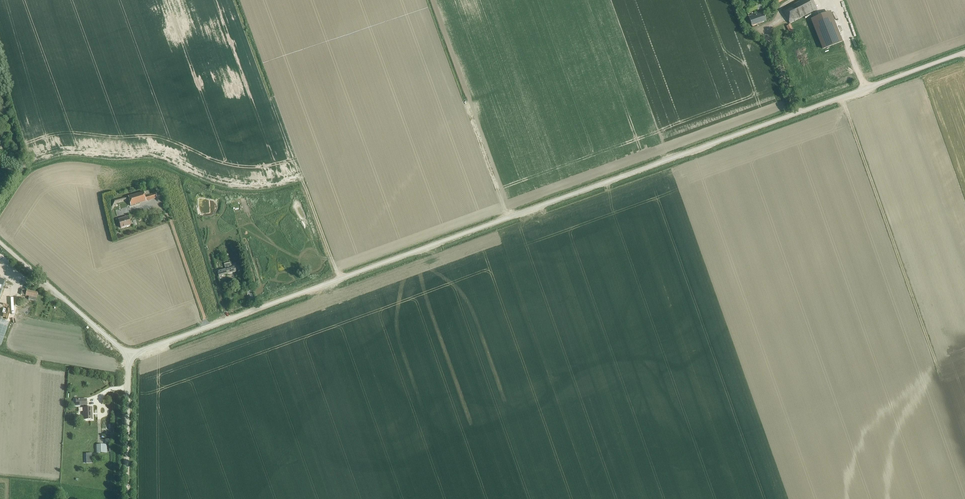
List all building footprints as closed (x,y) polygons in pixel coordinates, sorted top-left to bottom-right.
[(817,10),(812,0),(802,0),(782,10),(789,24),(817,10)] [(748,13),(754,11),(762,9),(760,3),(746,8),(748,13)] [(763,12),(755,14),(749,16),(749,15),(748,16),(748,17),(749,17),(752,26),(766,21),(763,12)] [(811,20),(823,49),(841,42),(830,13),(811,20)] [(149,194),(148,191),(127,196),(130,206),(156,198),(155,193),(149,194)] [(127,199),(126,197),(113,200),(109,208),(112,209),(115,203),(127,199)] [(120,228),(130,225),(128,217),(118,220),(120,228)] [(214,259),(219,276),(236,272),(235,267),(220,270),(219,267),(220,267),(219,263),(218,263),(218,261),(218,262),(217,258),(214,259)] [(36,301),(38,293),(22,289),(20,295),(29,297),(28,299),(36,301)] [(3,343),(9,321),(0,318),(0,342),(3,343)] [(83,405),(83,408),(84,420),(92,420),(92,408),(86,408),(86,405),(87,405),(87,399),(76,399),(76,406),(83,405)] [(107,445),(102,445),(96,445),(97,453),(107,453),(107,445)]
